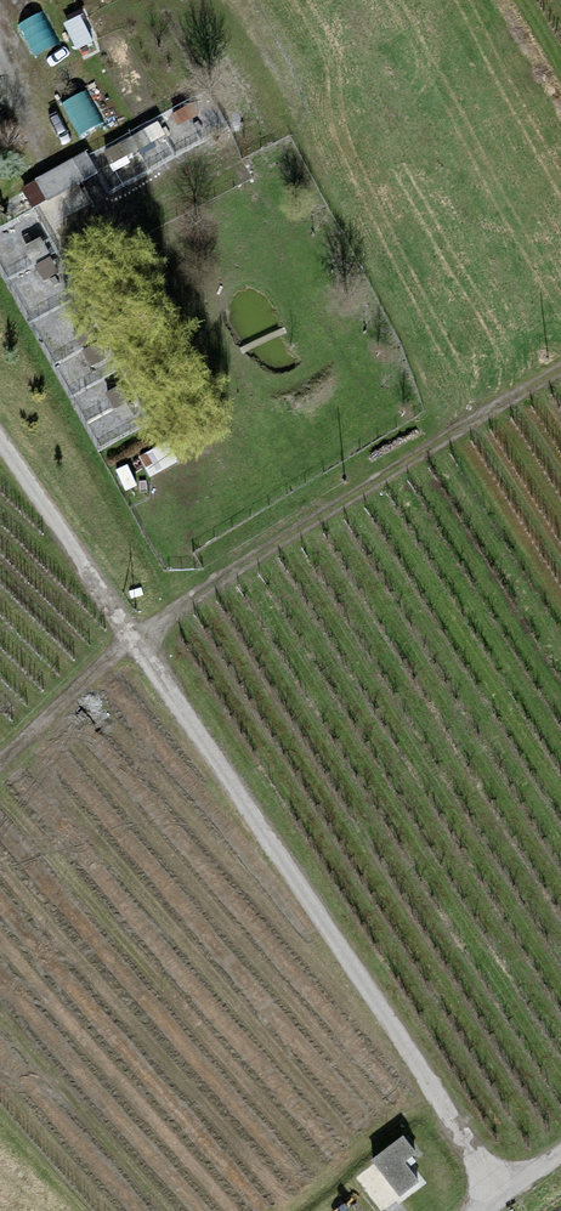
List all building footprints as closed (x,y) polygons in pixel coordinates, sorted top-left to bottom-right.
[(62,96),(76,125),(99,114),(85,85),(62,96)] [(94,146),(24,170),(43,224),(113,199),(94,146)] [(32,316),(98,444),(150,417),(85,290),(32,316)] [(421,1167),(407,1151),(419,1140),(404,1124),(373,1150),(401,1184),(421,1167)]
